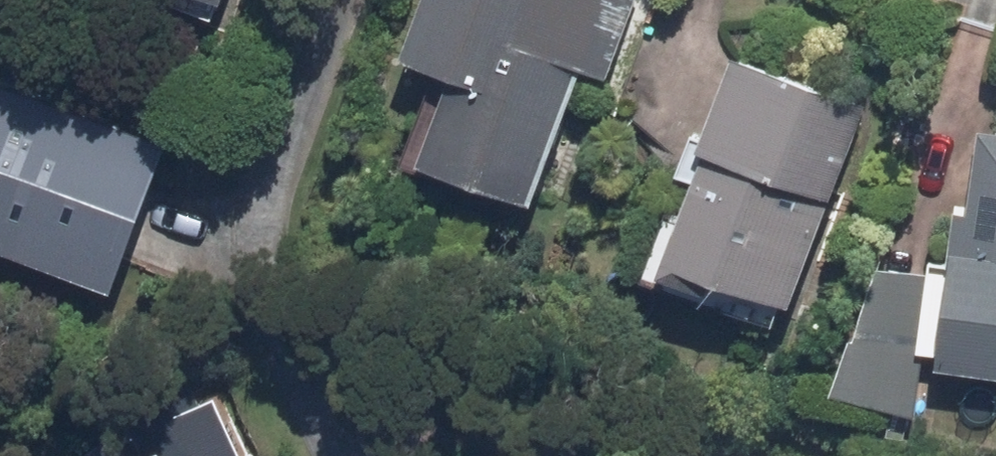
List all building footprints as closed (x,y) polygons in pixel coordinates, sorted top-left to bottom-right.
[(427,50),(487,70),(457,155),(547,186),(587,69),(613,78),(639,0),(444,0),(427,50)] [(868,102),(748,59),(676,256),(796,299),(868,102)] [(0,88),(0,227),(133,272),(175,147),(0,88)] [(993,221),(970,219),(957,362),(995,365),(995,186),(993,221)] [(151,455),(249,455),(230,417),(151,455)]
